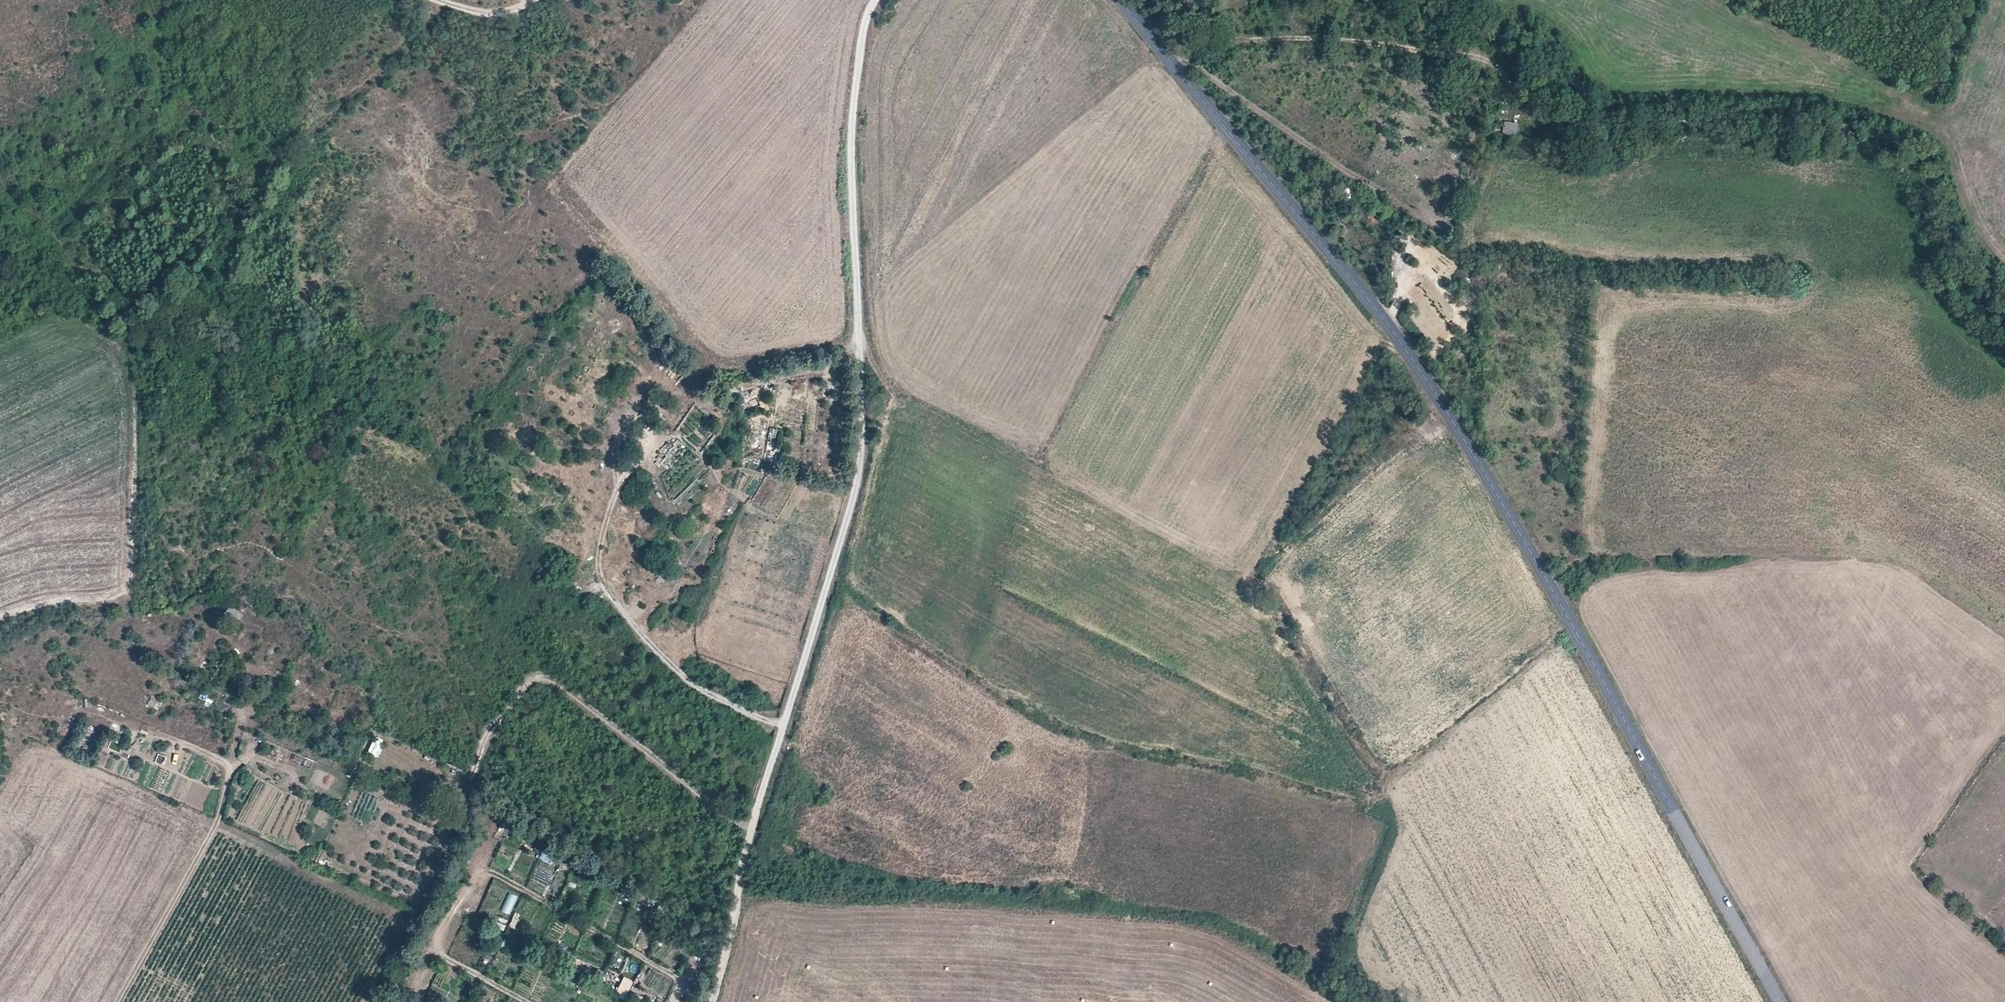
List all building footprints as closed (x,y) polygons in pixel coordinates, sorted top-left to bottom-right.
[(1504,122),(1503,134),(1518,135),(1518,123),(1504,122)] [(1300,172),(1288,163),(1284,168),(1296,178),(1300,172)] [(1455,195),(1445,193),(1441,211),(1451,213),(1455,195)] [(1385,210),(1376,204),(1370,211),(1379,217),(1385,210)] [(253,228),(245,225),(239,238),(247,242),(253,228)] [(1378,228),(1372,225),(1369,234),(1375,236),(1378,228)] [(751,437),(763,437),(763,420),(751,419),(751,437)] [(765,462),(776,463),(779,429),(768,428),(765,462)] [(747,455),(760,454),(760,442),(746,442),(747,455)] [(154,708),(159,699),(150,694),(145,703),(154,708)] [(114,726),(112,731),(124,738),(127,731),(114,726)] [(378,758),(382,745),(371,742),(367,755),(378,758)] [(125,746),(122,753),(131,758),(135,750),(125,746)] [(483,929),(478,938),(488,944),(494,934),(483,929)] [(601,959),(598,968),(606,971),(609,961),(601,959)] [(571,980),(571,988),(583,987),(582,979),(571,980)] [(630,990),(632,982),(623,979),(620,987),(630,990)]
